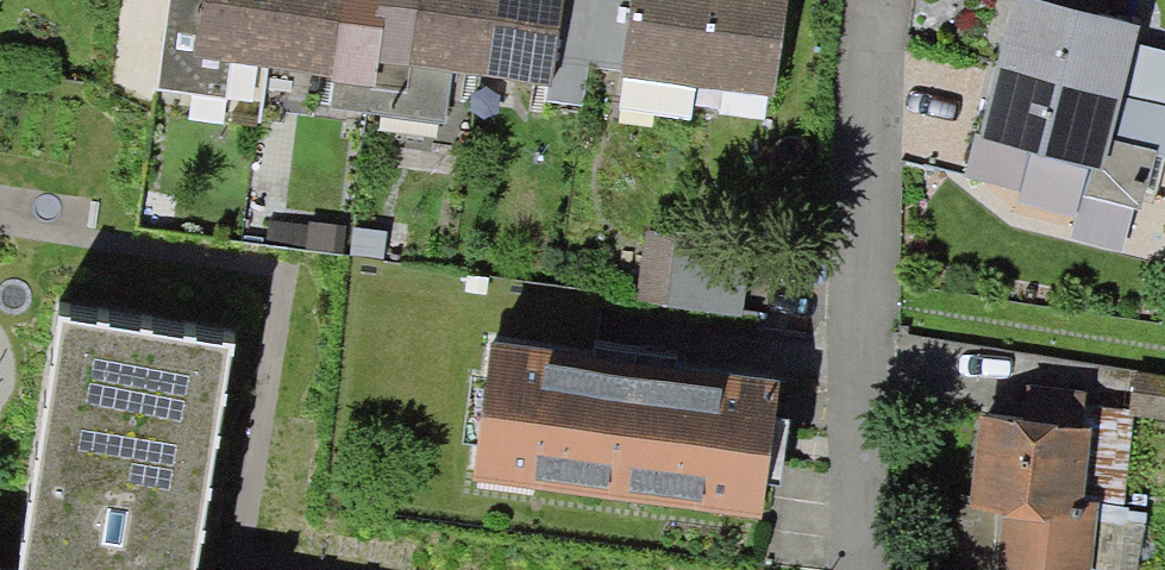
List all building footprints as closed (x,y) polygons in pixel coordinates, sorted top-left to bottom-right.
[(155,46),(149,90),(221,99),(227,56),(262,60),(270,0),(162,0),(155,46)] [(363,113),(378,0),(270,0),(262,60),(328,69),(323,107),(363,113)] [(363,113),(434,122),(442,62),(478,67),(487,0),(378,0),(363,113)] [(478,67),(533,74),(530,95),(581,102),(586,67),(595,0),(487,0),(478,67)] [(692,81),(703,0),(595,0),(586,67),(619,71),(614,107),(688,117),(692,81)] [(692,81),(767,91),(779,0),(703,0),(692,81)] [(1000,69),(1106,94),(1123,24),(1020,0),(1017,0),(1000,69)] [(1079,192),(1134,205),(1147,149),(1096,137),(1106,94),(1000,69),(984,138),(1086,162),(1079,192)] [(640,237),(633,296),(731,308),(739,249),(714,246),(665,240),(640,237)] [(769,384),(485,346),(467,478),(528,486),(530,472),(692,493),(690,508),(751,516),(769,384)] [(981,417),(967,566),(1012,569),(1080,569),(1086,504),(1069,503),(1080,393),(1023,387),(1019,421),(981,417)]
